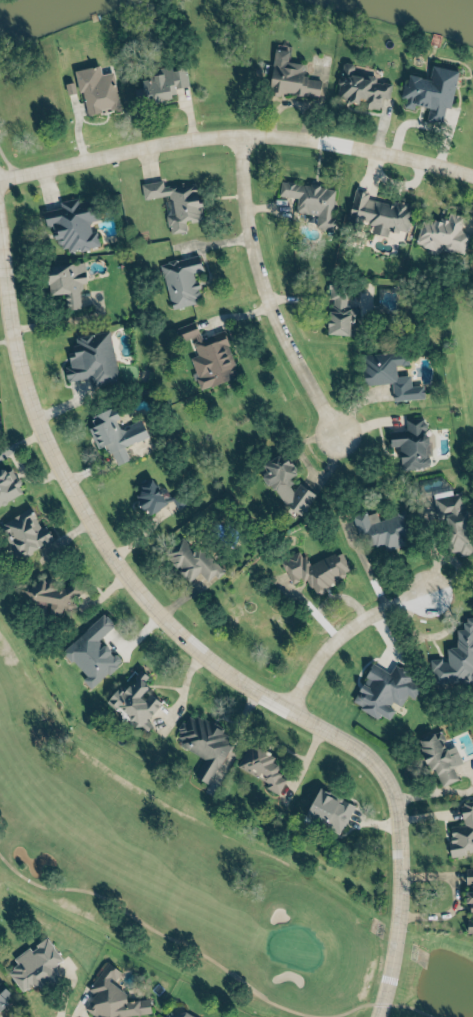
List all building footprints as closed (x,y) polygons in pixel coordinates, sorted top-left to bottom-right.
[(266,90),(316,96),(318,79),(300,77),(302,63),(285,61),(286,50),(271,48),(266,90)] [(350,74),(352,62),(338,61),(334,99),(356,101),(356,97),(365,97),(364,107),(376,108),(378,96),(387,97),(388,82),(373,81),(373,76),(350,74)] [(160,72),(138,77),(144,102),(172,95),(171,88),(186,84),(182,66),(169,69),(168,63),(158,66),(160,72)] [(72,69),(97,64),(99,73),(111,71),(118,107),(109,109),(108,106),(98,108),(99,111),(84,114),(79,92),(76,93),(72,69)] [(455,69),(429,64),(427,77),(403,73),(399,97),(402,98),(400,106),(411,108),(412,103),(426,106),(424,119),(439,122),(442,106),(448,107),(455,69)] [(194,182),(161,185),(160,179),(138,182),(140,198),(166,195),(167,202),(164,202),(166,213),(164,213),(166,233),(183,231),(182,220),(199,219),(194,182)] [(279,180),(333,188),(330,216),(334,216),(332,230),(313,228),(315,213),(294,210),(296,196),(277,194),(279,180)] [(353,189),(367,192),(366,198),(391,204),(392,201),(395,202),(395,199),(406,201),(405,205),(412,206),(405,232),(397,229),(396,233),(386,230),(385,228),(346,218),(353,189)] [(40,210),(43,226),(50,225),(56,252),(95,244),(90,221),(97,219),(92,198),(75,201),(74,197),(56,200),(57,206),(40,210)] [(412,242),(460,255),(466,232),(457,230),(461,215),(446,211),(443,222),(419,216),(412,242)] [(197,251),(156,263),(170,308),(195,301),(191,288),(198,287),(193,272),(202,269),(197,251)] [(78,307),(76,286),(84,285),(82,261),(44,265),(47,294),(62,293),(64,309),(78,307)] [(326,333),(351,334),(352,305),(342,304),(343,284),(326,283),(326,298),(327,299),(326,333)] [(197,388),(235,376),(221,329),(197,337),(192,321),(176,326),(180,339),(190,336),(195,354),(187,357),(197,388)] [(70,336),(72,350),(65,351),(68,366),(62,366),(64,380),(87,377),(88,385),(115,381),(107,330),(70,336)] [(370,384),(374,383),(390,381),(392,400),(408,398),(406,378),(395,379),(394,364),(407,363),(406,349),(361,354),(364,385),(370,384)] [(125,422),(139,416),(147,435),(134,441),(134,439),(123,445),(128,459),(116,464),(109,451),(106,453),(102,444),(96,447),(87,428),(92,425),(89,417),(114,405),(117,411),(118,421),(119,422),(121,420),(123,421),(125,422)] [(387,430),(388,445),(397,445),(398,468),(426,466),(424,433),(423,433),(422,417),(403,418),(403,430),(387,430)] [(313,493),(296,482),(292,489),(285,485),(297,467),(274,452),(263,468),(255,481),(301,511),(313,493)] [(21,492),(7,465),(0,468),(0,503),(21,492)] [(144,516),(165,503),(150,479),(130,492),(144,516)] [(430,492),(434,517),(440,516),(445,551),(455,549),(456,554),(471,552),(461,491),(450,493),(449,489),(430,492)] [(14,556),(50,540),(43,524),(37,527),(28,508),(0,520),(0,525),(14,556)] [(350,514),(360,546),(372,542),(373,546),(381,543),(383,550),(406,543),(404,537),(411,534),(402,508),(395,511),(396,514),(377,520),(374,511),(365,514),(363,510),(350,514)] [(221,570),(197,544),(191,549),(178,535),(161,550),(187,580),(196,572),(206,583),(221,570)] [(277,559),(288,582),(303,575),(312,594),(335,583),(332,577),(348,570),(338,549),(305,565),(298,549),(277,559)] [(82,586),(69,578),(62,589),(40,575),(34,584),(23,577),(13,592),(34,606),(39,599),(48,605),(45,609),(55,615),(60,609),(67,614),(74,604),(71,602),(82,586)] [(60,650),(84,676),(80,679),(88,688),(118,661),(97,638),(112,624),(101,612),(60,650)] [(472,682),(472,616),(461,616),(461,628),(454,628),(454,647),(444,647),(445,658),(429,659),(429,683),(472,682)] [(348,698),(370,661),(387,670),(391,663),(396,666),(398,665),(409,669),(409,672),(412,674),(409,679),(417,684),(410,694),(405,691),(397,704),(391,700),(387,701),(388,706),(392,708),(387,718),(378,713),(376,717),(359,707),(359,705),(348,698)] [(157,702),(141,692),(146,683),(133,676),(124,692),(114,686),(105,701),(128,714),(125,719),(145,731),(149,722),(146,720),(157,702)] [(193,775),(203,759),(179,744),(179,741),(173,737),(175,729),(180,720),(183,722),(187,715),(192,718),(194,715),(202,719),(203,717),(208,720),(208,719),(223,728),(221,731),(227,734),(225,738),(232,742),(218,766),(216,765),(205,783),(193,775)] [(432,768),(439,786),(457,778),(452,765),(454,762),(451,753),(449,754),(439,730),(416,739),(424,758),(423,759),(428,764),(428,769),(432,768)] [(276,793),(284,777),(274,772),(277,765),(267,760),(269,755),(245,743),(235,766),(265,781),(262,787),(276,793)] [(339,832),(350,803),(315,788),(303,817),(339,832)] [(472,852),(472,799),(462,802),(462,805),(459,805),(462,822),(447,825),(449,835),(447,836),(447,840),(445,840),(448,857),(472,852)] [(465,868),(465,890),(463,890),(463,903),(468,903),(468,919),(464,919),(464,932),(472,932),(472,868),(465,868)] [(59,959),(43,936),(11,959),(14,964),(5,971),(21,994),(54,971),(51,965),(59,959)] [(146,998),(124,1000),(123,992),(105,980),(112,979),(118,971),(104,961),(85,989),(91,993),(81,1008),(94,1016),(122,1016),(123,1015),(148,1012),(146,998)] [(10,995),(0,985),(0,1005),(10,995)] [(183,1006),(172,1009),(167,1006),(161,1008),(156,1016),(200,1016),(183,1006)]
